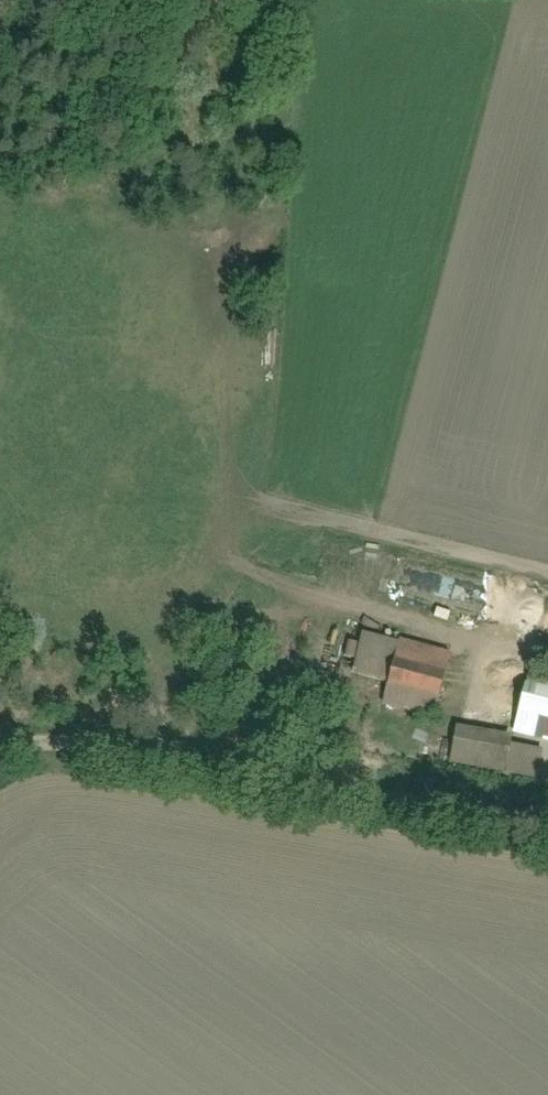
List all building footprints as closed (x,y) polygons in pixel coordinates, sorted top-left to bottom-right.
[(512,719),(547,729),(547,693),(521,686),(512,719)]
